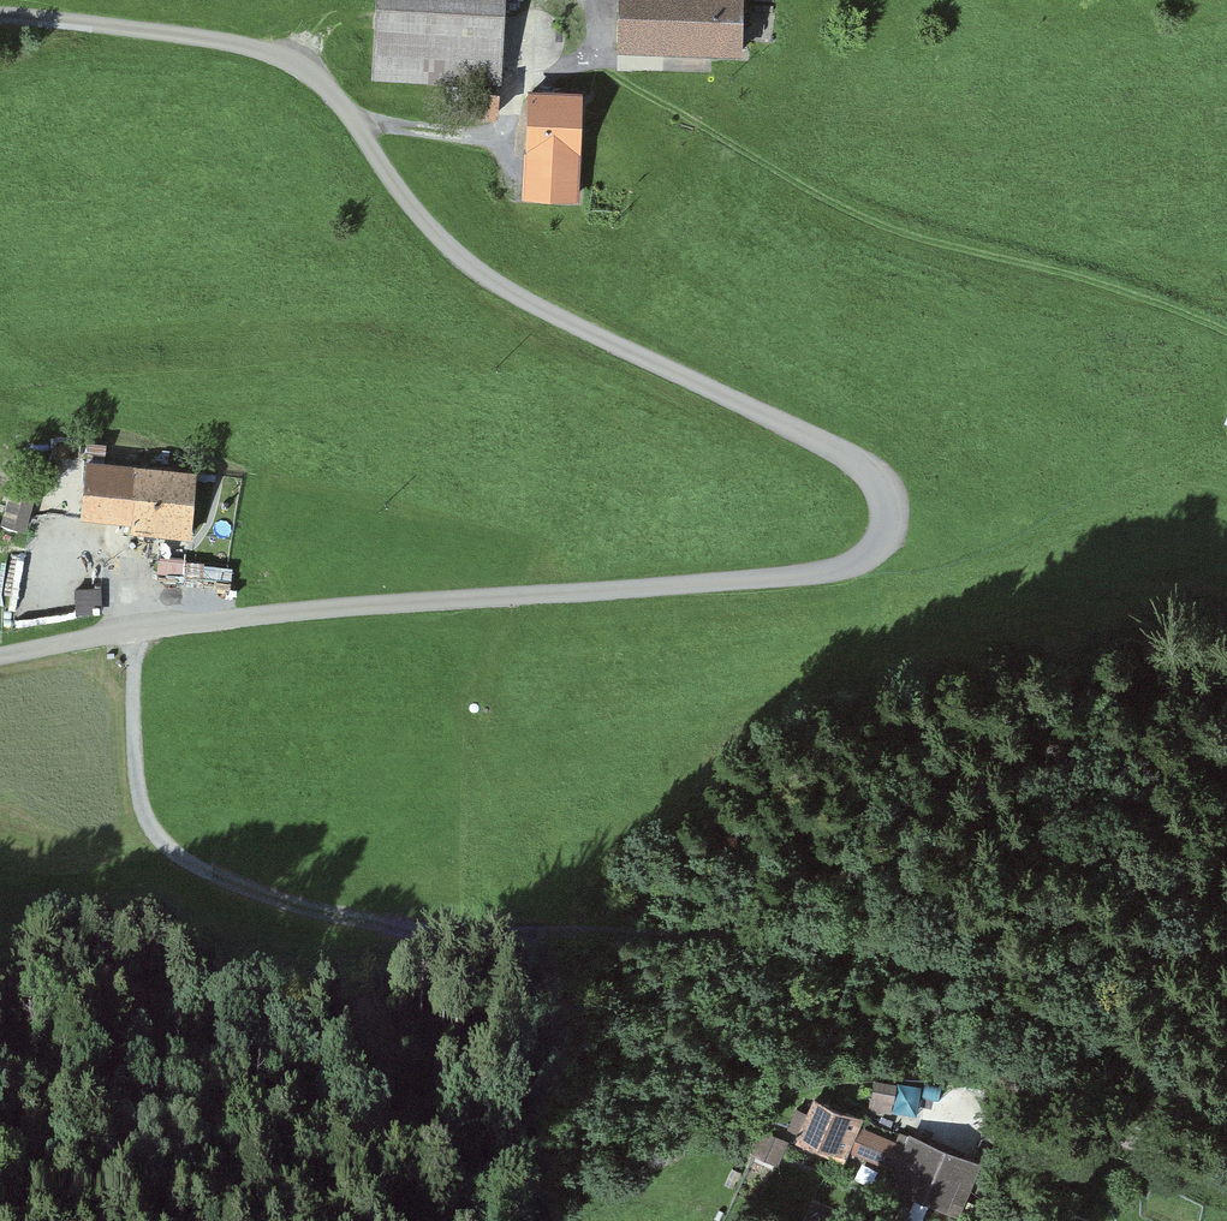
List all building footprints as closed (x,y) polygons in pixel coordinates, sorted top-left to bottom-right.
[(365,81),(489,82),(489,0),(365,0),(365,81)] [(623,62),(742,59),(740,0),(621,0),(623,62)] [(577,99),(529,100),(530,198),(578,198),(577,99)] [(186,471),(73,464),(69,529),(182,536),(186,471)] [(896,1081),(874,1077),(871,1097),(893,1101),(896,1081)] [(814,1093),(795,1141),(840,1159),(846,1146),(903,1169),(897,1183),(951,1205),(971,1158),(917,1135),(914,1142),(857,1119),(859,1112),(814,1093)] [(789,1139),(761,1128),(752,1153),(779,1164),(789,1139)]
